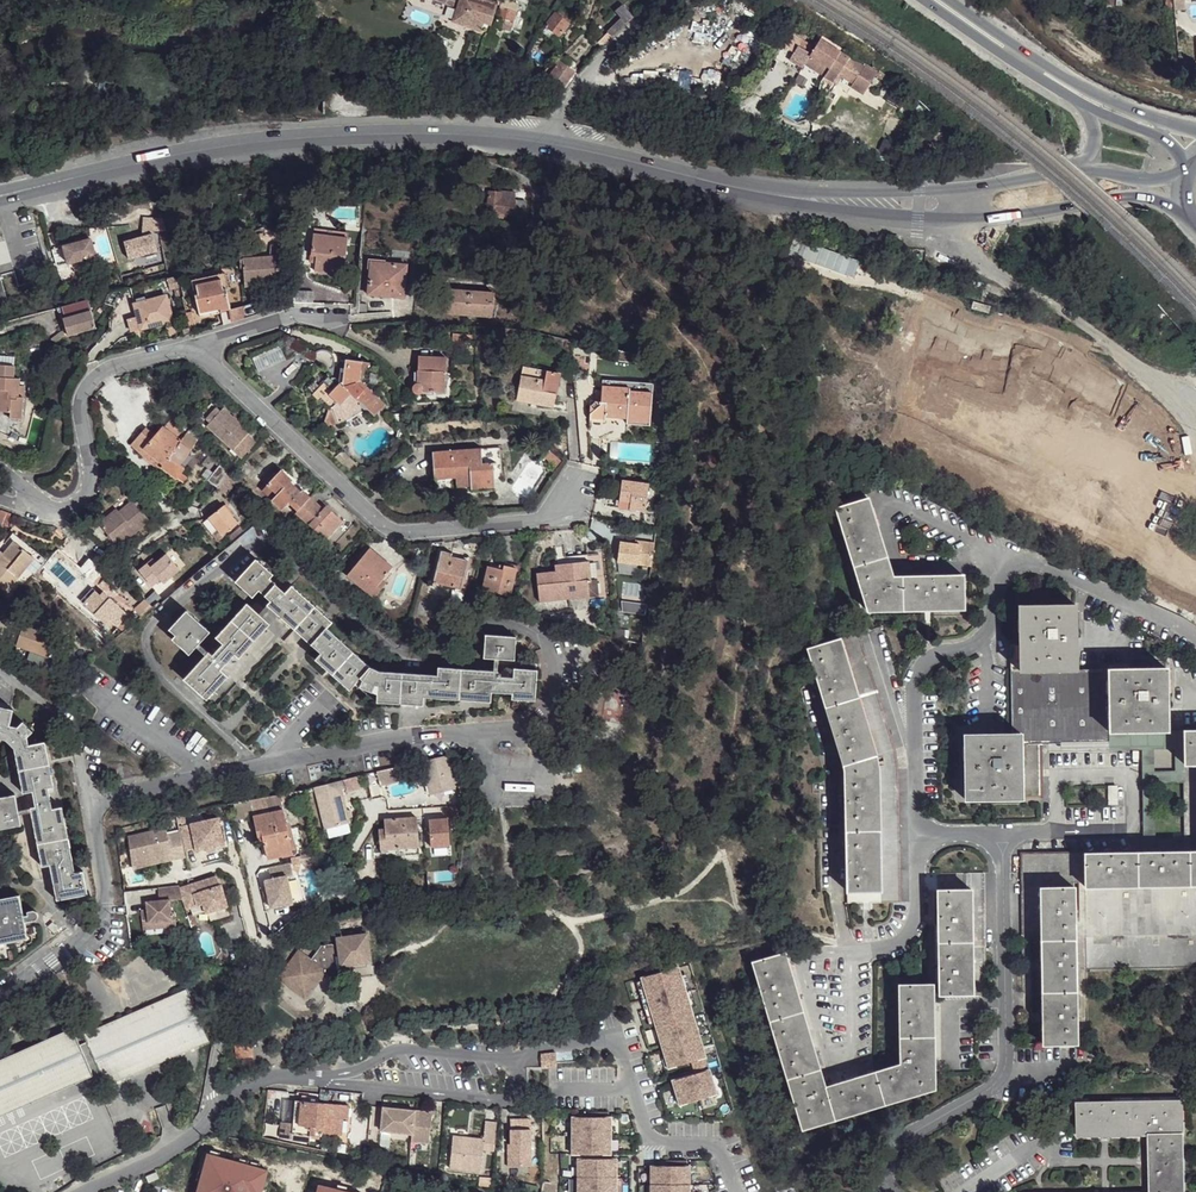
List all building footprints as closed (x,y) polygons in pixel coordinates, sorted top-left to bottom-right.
[(496,3),(487,0),(461,0),(455,19),(481,27),(484,19),(491,21),(495,10),(494,10),(496,3)] [(496,17),(512,22),(518,5),(506,0),(502,0),(496,17)] [(729,4),(742,11),(749,0),(731,0),(729,4)] [(749,0),(742,11),(747,14),(749,10),(754,3),(749,0)] [(1175,9),(1185,10),(1185,0),(1174,0),(1175,9)] [(754,3),(749,10),(755,14),(760,6),(756,4),(754,3)] [(623,5),(614,13),(620,19),(626,24),(633,16),(623,5)] [(556,14),(546,25),(558,36),(573,19),(560,8),(556,14)] [(496,17),(493,25),(508,30),(512,22),(496,17)] [(620,19),(608,32),(613,37),(626,24),(620,19)] [(608,32),(596,43),(603,47),(613,37),(608,32)] [(801,66),(822,79),(839,51),(818,38),(801,66)] [(825,76),(822,79),(831,85),(837,74),(852,83),(851,85),(863,92),(877,70),(841,47),(829,68),(825,76)] [(553,69),(546,77),(562,89),(576,71),(560,61),(553,69)] [(546,66),(542,72),(546,77),(553,69),(546,66)] [(477,164),(468,163),(465,176),(474,177),(477,164)] [(501,193),(490,192),(488,211),(492,212),(505,213),(514,214),(515,199),(501,197),(501,193)] [(143,218),(142,236),(124,241),(129,258),(158,250),(152,230),(166,232),(163,219),(143,218)] [(349,230),(315,226),(314,232),(348,237),(349,230)] [(348,237),(314,232),(311,254),(316,254),(315,261),(314,269),(344,273),(348,237)] [(91,239),(53,250),(57,267),(96,256),(91,239)] [(252,250),(239,251),(241,268),(244,267),(245,285),(256,285),(256,281),(278,280),(278,270),(285,270),(284,241),(269,242),(269,255),(253,256),(252,250)] [(387,259),(370,258),(368,268),(371,268),(373,261),(387,262),(387,259)] [(387,262),(373,261),(371,268),(369,293),(404,297),(407,264),(387,262)] [(221,278),(196,283),(198,292),(195,294),(198,311),(218,307),(219,310),(230,307),(225,287),(223,287),(221,278)] [(493,290),(446,287),(443,312),(491,317),(493,290)] [(121,290),(111,293),(107,303),(115,306),(121,290)] [(279,307),(294,303),(296,290),(277,298),(279,307)] [(313,290),(296,290),(294,303),(312,303),(313,290)] [(167,296),(135,305),(138,318),(141,330),(173,321),(167,296)] [(89,299),(73,304),(76,315),(64,318),(68,336),(97,328),(89,299)] [(244,305),(230,307),(234,321),(244,318),(244,305)] [(41,346),(33,347),(33,355),(42,355),(41,346)] [(313,355),(312,358),(324,361),(332,368),(341,371),(342,367),(345,366),(345,364),(336,362),(336,359),(335,354),(329,348),(321,348),(316,351),(313,355)] [(251,356),(255,370),(284,362),(281,349),(251,356)] [(445,358),(419,357),(418,384),(416,386),(416,387),(416,390),(419,392),(443,392),(444,374),(445,373),(445,358)] [(370,364),(347,358),(345,364),(345,366),(342,367),(341,371),(340,377),(336,381),(329,375),(324,380),(325,381),(321,385),(314,380),(308,386),(314,392),(314,393),(321,400),(321,399),(332,409),(336,409),(339,422),(350,420),(351,417),(355,414),(360,412),(366,411),(369,409),(375,415),(381,409),(383,410),(387,405),(363,381),(360,378),(360,375),(363,370),(370,364)] [(549,367),(526,362),(524,372),(547,377),(549,367)] [(0,365),(0,410),(25,412),(26,398),(21,398),(23,379),(17,378),(18,367),(0,365)] [(549,367),(547,377),(524,372),(518,395),(532,398),(533,394),(555,399),(562,370),(549,367)] [(655,387),(604,383),(604,389),(631,392),(631,395),(653,397),(655,387)] [(631,392),(604,389),(602,406),(607,407),(605,421),(650,425),(653,397),(631,395),(631,392)] [(217,409),(207,419),(211,423),(221,413),(217,409)] [(250,433),(224,409),(221,413),(211,423),(208,425),(243,458),(258,443),(248,435),(250,433)] [(13,414),(13,419),(24,421),(25,412),(0,410),(0,413),(13,414)] [(182,439),(165,425),(156,435),(147,428),(132,445),(146,456),(150,451),(165,464),(182,441),(182,439)] [(198,441),(188,432),(182,439),(182,441),(191,450),(198,441)] [(191,450),(182,441),(165,464),(163,468),(176,478),(181,473),(183,469),(178,465),(190,451),(191,450)] [(482,448),(433,453),(435,477),(471,475),(472,487),(496,485),(494,462),(483,462),(482,448)] [(560,460),(548,449),(543,454),(555,465),(560,460)] [(165,464),(150,451),(146,456),(161,470),(163,468),(165,464)] [(292,481),(281,471),(268,485),(278,495),(273,500),(284,509),(290,502),(299,510),(310,497),(303,491),(301,493),(290,483),(292,481)] [(187,478),(181,473),(176,478),(180,482),(183,484),(187,478)] [(622,480),(619,507),(645,510),(648,483),(622,480)] [(329,514),(310,497),(299,510),(297,512),(326,538),(343,519),(334,510),(329,514)] [(836,506),(868,608),(963,607),(962,573),(892,575),(868,497),(836,506)] [(149,520),(132,500),(119,510),(117,508),(99,522),(118,545),(149,520)] [(222,504),(207,514),(221,531),(235,520),(222,504)] [(334,510),(329,506),(325,510),(329,514),(334,510)] [(14,533),(0,549),(0,587),(6,592),(39,555),(14,533)] [(655,542),(641,540),(640,545),(635,544),(620,542),(617,562),(652,566),(655,542)] [(384,560),(370,548),(365,553),(379,565),(384,560)] [(181,567),(168,552),(158,560),(148,561),(141,567),(153,582),(160,577),(165,581),(181,567)] [(393,567),(384,560),(379,565),(365,553),(348,575),(375,597),(383,587),(379,583),(384,577),(393,567)] [(468,561),(440,555),(434,582),(462,588),(468,561)] [(271,575),(254,559),(233,581),(251,598),(258,591),(269,601),(266,604),(320,652),(315,658),(351,688),(355,684),(378,693),(378,699),(423,703),(424,694),(491,699),(491,691),(513,692),(512,697),(535,698),(538,669),(515,668),(514,676),(499,675),(499,669),(439,665),(438,673),(380,668),(369,664),(328,626),(332,622),(291,585),(285,592),(269,578),(271,575)] [(591,560),(568,564),(569,570),(559,572),(541,574),(544,602),(593,595),(591,581),(595,581),(591,560)] [(568,564),(559,565),(559,572),(569,570),(568,564)] [(516,569),(504,566),(503,570),(489,566),(484,588),(510,595),(516,569)] [(388,581),(384,577),(379,583),(383,587),(388,581)] [(110,596),(96,582),(84,595),(117,625),(133,610),(114,592),(110,596)] [(269,624),(246,604),(215,639),(221,645),(212,657),(208,654),(184,680),(207,700),(227,678),(220,672),(233,656),(238,659),(269,624)] [(1018,641),(1018,670),(1075,668),(1074,605),(1018,605),(1018,641)] [(209,634),(185,613),(169,633),(174,638),(171,641),(188,657),(209,634)] [(27,617),(21,614),(16,627),(22,630),(27,617)] [(59,627),(27,617),(22,630),(19,638),(52,650),(59,627)] [(517,635),(486,633),(485,656),(516,658),(517,635)] [(840,643),(874,754),(892,747),(857,637),(840,643)] [(1008,641),(1011,742),(1020,742),(1038,742),(1060,742),(1108,741),(1108,731),(1107,669),(1075,668),(1018,670),(1018,641),(1008,641)] [(806,653),(840,768),(874,754),(840,643),(806,653)] [(53,655),(36,649),(33,657),(50,663),(53,655)] [(1107,669),(1108,731),(1167,730),(1167,729),(1165,667),(1107,669)] [(7,739),(15,748),(25,794),(32,793),(35,807),(31,809),(43,866),(51,865),(58,900),(87,894),(82,871),(75,872),(61,807),(52,809),(49,790),(54,788),(45,744),(29,745),(28,737),(33,732),(23,722),(19,727),(9,724),(12,708),(0,706),(0,738),(7,739)] [(1167,730),(1108,731),(1108,741),(1108,747),(1108,750),(1141,749),(1144,851),(1188,850),(1186,837),(1155,837),(1153,781),(1184,780),(1183,763),(1183,729),(1167,729),(1167,730)] [(1183,729),(1183,763),(1195,763),(1195,729),(1183,729)] [(962,744),(963,807),(1022,807),(1022,796),(1020,742),(1011,742),(962,744)] [(1020,742),(1022,796),(1039,797),(1038,742),(1020,742)] [(874,754),(878,776),(898,774),(892,747),(874,754)] [(457,787),(449,753),(422,760),(429,794),(457,787)] [(840,768),(841,780),(878,776),(874,754),(840,768)] [(1188,850),(1195,853),(1195,763),(1183,763),(1184,780),(1186,837),(1188,850)] [(405,778),(402,764),(375,770),(379,784),(405,778)] [(878,776),(881,903),(901,902),(898,774),(878,776)] [(841,780),(847,903),(881,903),(878,776),(841,780)] [(345,788),(343,777),(314,784),(323,827),(349,822),(342,789),(345,788)] [(1108,784),(1108,803),(1116,803),(1116,784),(1108,784)] [(302,787),(280,791),(281,798),(304,794),(302,787)] [(250,798),(254,814),(257,834),(263,832),(264,839),(267,854),(292,848),(283,808),(281,798),(280,791),(250,798)] [(0,799),(0,829),(21,825),(16,796),(0,799)] [(465,805),(447,806),(447,817),(464,817),(465,805)] [(385,829),(379,829),(380,848),(386,848),(418,846),(417,817),(385,818),(385,829)] [(447,817),(428,818),(429,846),(449,845),(447,817)] [(219,818),(180,827),(181,833),(185,850),(196,848),(197,851),(225,845),(219,818)] [(167,829),(129,838),(134,868),(153,864),(152,858),(172,854),(173,859),(187,856),(185,850),(181,833),(169,836),(167,829)] [(386,848),(380,848),(380,854),(419,852),(418,846),(386,848)] [(1084,894),(1195,893),(1195,853),(1188,850),(1144,851),(1085,852),(1085,881),(1084,894)] [(1022,852),(1022,885),(1040,885),(1070,884),(1068,852),(1022,852)] [(1068,852),(1070,884),(1075,893),(1075,881),(1085,881),(1085,852),(1068,852)] [(270,906),(292,902),(287,875),(293,874),(290,861),(269,866),(271,878),(265,879),(270,906)] [(220,873),(185,885),(192,906),(207,901),(210,910),(232,903),(224,882),(223,882),(220,873)] [(937,873),(940,994),(965,992),(974,994),(971,939),(985,938),(981,873),(937,873)] [(1041,929),(1042,1050),(1076,1049),(1075,893),(1070,884),(1040,885),(1041,929)] [(184,898),(181,885),(160,888),(162,900),(149,902),(150,911),(144,911),(146,924),(168,921),(169,927),(180,926),(178,912),(175,912),(173,899),(184,898)] [(1022,885),(1021,930),(1041,929),(1040,885),(1022,885)] [(1086,966),(1195,964),(1195,893),(1084,894),(1086,966)] [(0,936),(1,942),(27,937),(28,939),(31,940),(34,939),(35,937),(36,935),(35,932),(33,931),(29,931),(27,921),(33,920),(35,920),(37,920),(39,918),(39,916),(38,913),(36,911),(33,911),(31,913),(27,914),(22,894),(0,898),(0,936)] [(168,921),(146,924),(146,930),(169,927),(168,921)] [(311,959),(299,950),(278,978),(297,992),(312,989),(322,976),(339,974),(338,970),(348,969),(347,964),(372,961),(368,934),(339,938),(339,940),(336,946),(332,943),(322,945),(311,959)] [(750,966),(801,1136),(834,1125),(824,1091),(785,957),(750,966)] [(640,976),(634,978),(648,1023),(653,1021),(654,1024),(652,1025),(655,1036),(658,1036),(664,1051),(661,1053),(665,1065),(690,1057),(693,1069),(671,1076),(678,1101),(716,1090),(689,1004),(695,1002),(682,961),(640,974),(640,976)] [(187,989),(84,1034),(106,1085),(208,1040),(187,989)] [(824,1091),(834,1125),(935,1094),(932,990),(897,990),(898,1070),(824,1091)] [(0,1058),(0,1114),(92,1075),(71,1027),(0,1058)] [(251,1043),(235,1045),(236,1058),(253,1057),(251,1043)] [(356,1112),(357,1100),(305,1096),(302,1119),(290,1117),(288,1133),(318,1136),(319,1129),(335,1131),(336,1127),(350,1129),(351,1112),(356,1112)] [(1077,1102),(1078,1135),(1149,1134),(1183,1134),(1183,1100),(1077,1102)] [(416,1108),(386,1104),(384,1126),(413,1130),(416,1108)] [(434,1110),(416,1108),(413,1130),(412,1137),(431,1139),(434,1110)] [(570,1115),(571,1152),(577,1152),(577,1191),(616,1191),(615,1156),(603,1156),(603,1152),(610,1152),(609,1114),(606,1114),(606,1109),(585,1110),(585,1114),(570,1115)] [(533,1164),(533,1128),(533,1118),(525,1118),(511,1119),(511,1133),(511,1144),(509,1145),(509,1165),(533,1164)] [(498,1120),(488,1119),(485,1136),(455,1134),(450,1165),(482,1169),(484,1147),(495,1148),(498,1120)] [(1183,1134),(1149,1134),(1150,1191),(1184,1191),(1183,1134)] [(208,1152),(197,1191),(260,1191),(266,1168),(208,1152)] [(651,1163),(651,1191),(689,1191),(689,1163),(687,1163),(687,1158),(666,1158),(666,1163),(651,1163)] [(320,1183),(318,1191),(363,1191),(320,1183)]
